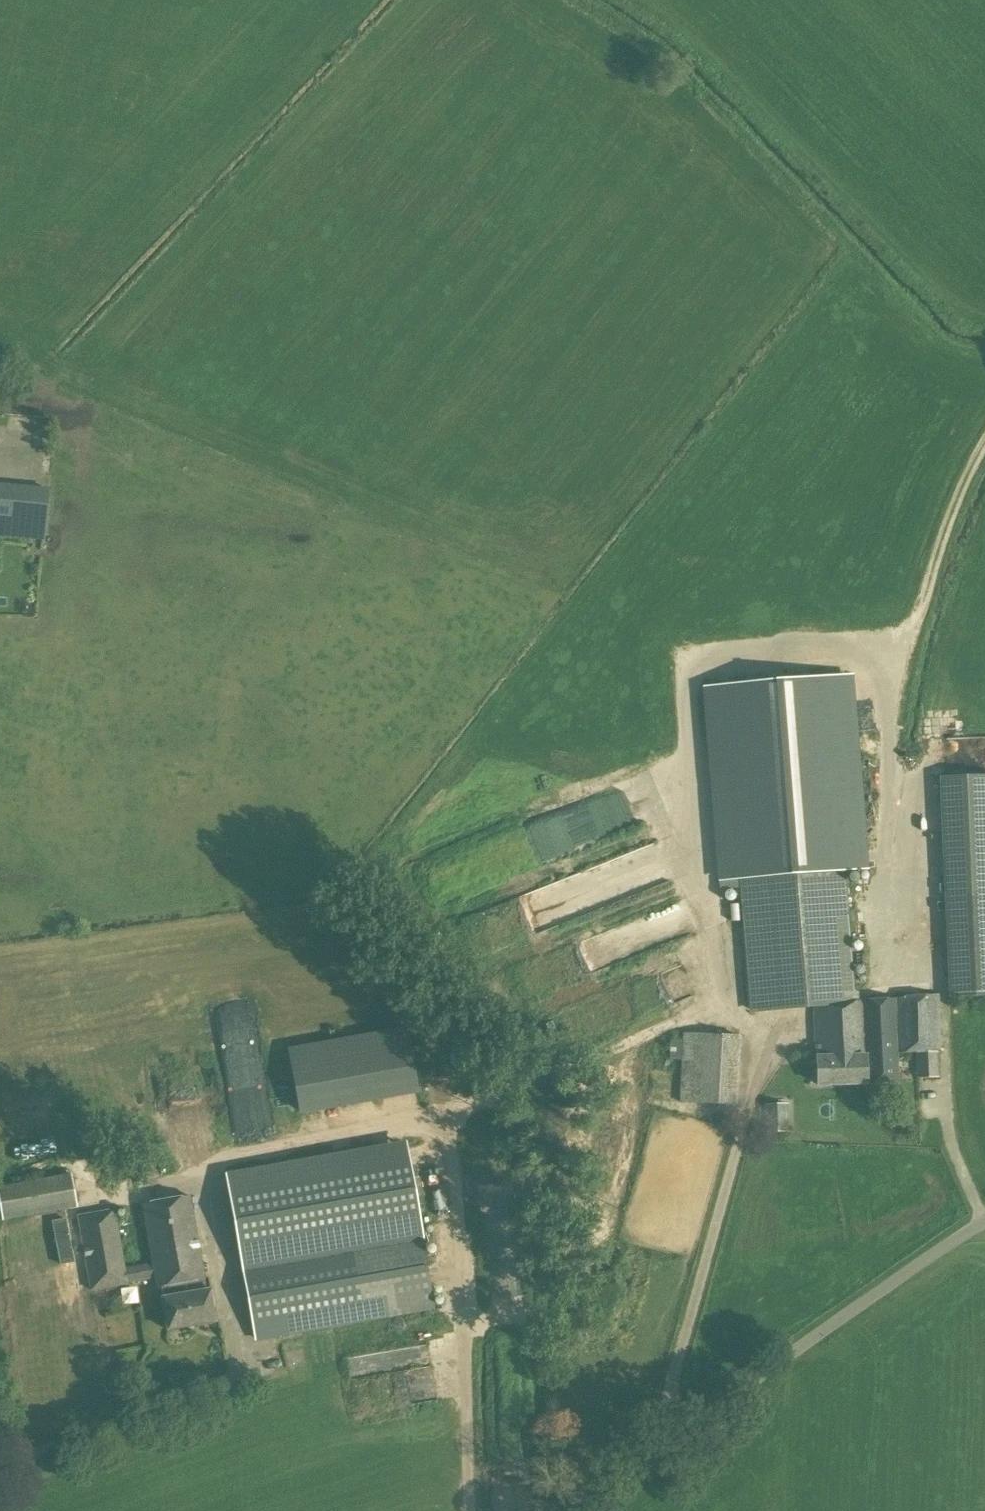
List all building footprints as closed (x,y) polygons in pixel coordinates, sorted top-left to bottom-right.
[(48,424),(31,426),(32,436),(50,433),(48,424)] [(50,489),(0,484),(0,536),(45,541),(50,489)] [(853,675),(702,687),(702,692),(718,883),(719,890),(740,888),(749,1014),(814,1008),(813,1006),(854,1002),(854,1001),(856,1001),(845,872),(869,870),(866,835),(853,675)] [(984,996),(984,765),(950,766),(951,820),(942,820),(948,997),(984,996)] [(854,1002),(813,1006),(814,1008),(818,1083),(897,1079),(895,1051),(940,1048),(937,996),(856,1001),(854,1001),(854,1002)] [(296,1113),(418,1094),(408,1027),(286,1046),(296,1113)] [(683,1034),(680,1101),(736,1105),(740,1037),(683,1034)] [(787,1104),(765,1105),(765,1133),(788,1132),(787,1104)] [(258,1337),(434,1307),(405,1148),(230,1177),(258,1337)] [(77,1208),(70,1174),(0,1187),(0,1207),(3,1221),(77,1208)] [(205,1279),(191,1196),(141,1205),(152,1264),(125,1268),(114,1209),(77,1216),(90,1290),(155,1279),(157,1288),(161,1287),(168,1328),(215,1320),(209,1289),(207,1278),(205,1279)] [(432,1368),(428,1344),(348,1358),(353,1382),(432,1368)]
